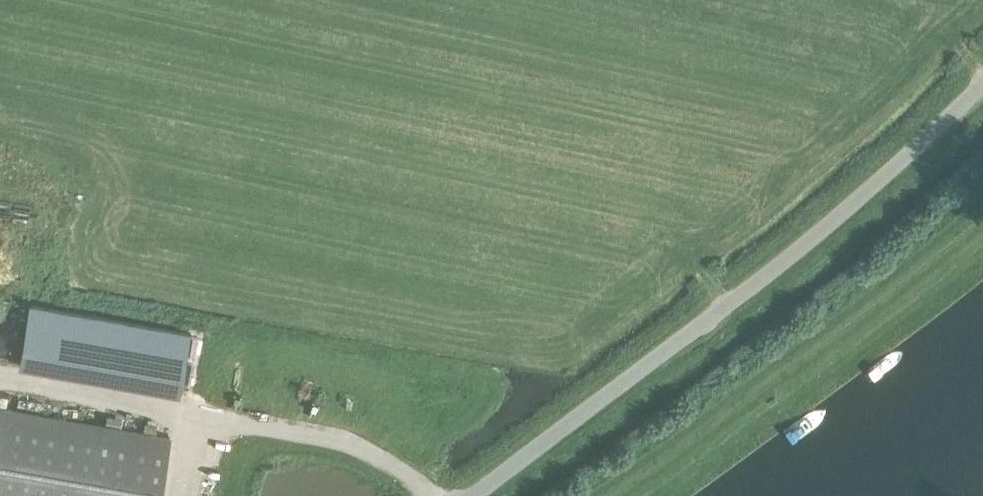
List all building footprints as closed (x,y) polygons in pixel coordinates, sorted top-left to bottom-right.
[(29,304),(19,364),(178,393),(188,333),(29,304)] [(191,336),(188,353),(195,354),(198,337),(191,336)] [(181,380),(189,382),(193,361),(185,360),(181,380)] [(170,435),(0,406),(0,495),(158,495),(170,435)] [(121,426),(123,417),(107,415),(105,423),(121,426)] [(144,422),(142,430),(155,432),(157,424),(144,422)]
